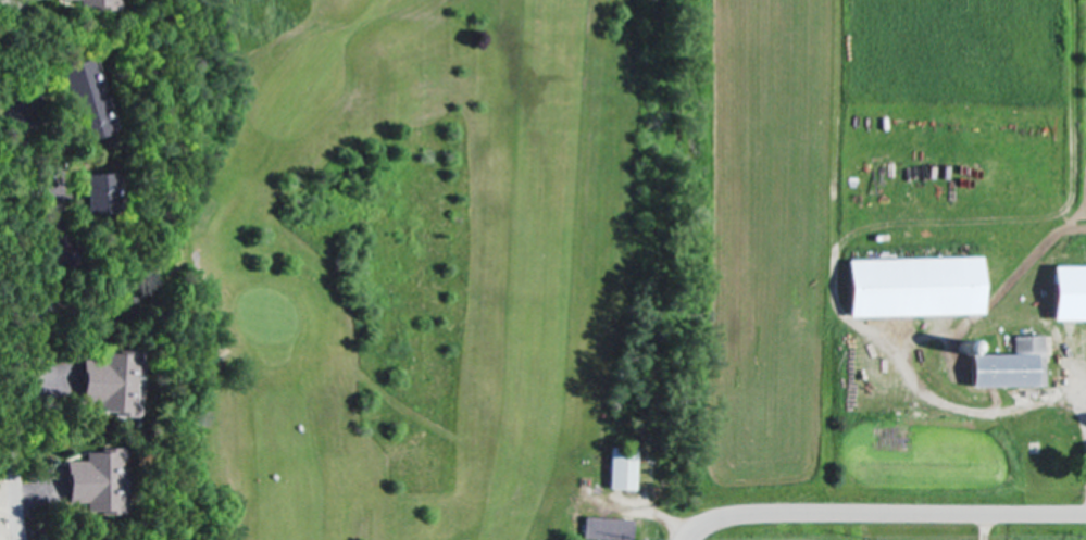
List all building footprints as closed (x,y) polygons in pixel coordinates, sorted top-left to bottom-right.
[(76,6),(109,10),(115,8),(116,0),(75,0),(76,6)] [(53,67),(74,142),(104,133),(83,58),(53,67)] [(109,214),(109,190),(110,190),(110,174),(79,174),(79,214),(109,214)] [(842,260),(843,318),(976,314),(974,257),(842,260)] [(1047,267),(1048,322),(1085,321),(1085,266),(1047,267)] [(1012,354),(964,355),(965,387),(1043,386),(1042,336),(1011,336),(1012,354)] [(966,356),(966,342),(944,342),(944,355),(966,356)] [(78,360),(75,401),(97,403),(97,411),(130,414),(134,354),(100,351),(100,362),(78,360)] [(636,489),(637,448),(609,447),(607,488),(636,489)] [(62,503),(84,503),(84,512),(116,513),(117,451),(82,451),(82,461),(62,461),(62,503)] [(632,518),(584,517),(583,534),(631,536),(632,518)]
